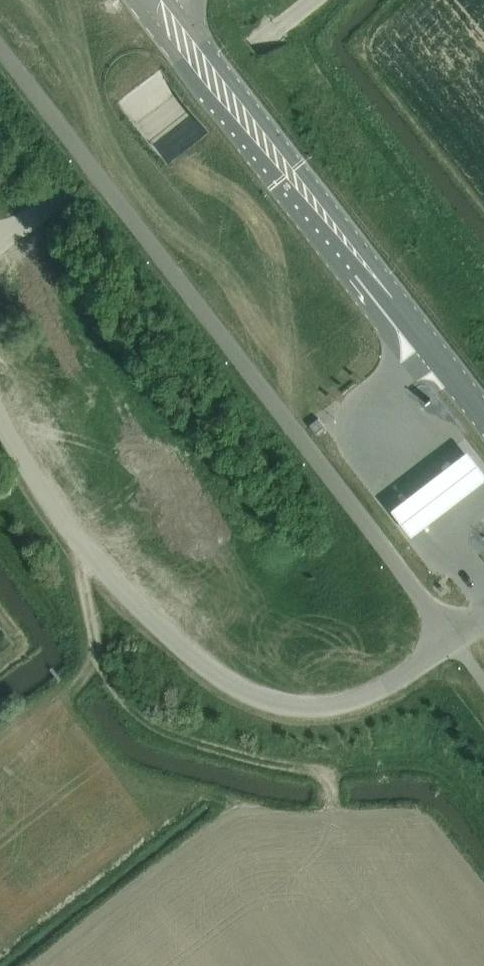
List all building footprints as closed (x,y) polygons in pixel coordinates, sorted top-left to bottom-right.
[(318,417),(309,424),(315,432),(324,425),(318,417)] [(391,508),(411,534),(433,517),(465,492),(483,478),(483,472),(467,449),(444,466),(413,490),(391,508)] [(401,492),(398,494),(405,503),(408,500),(401,492)]
